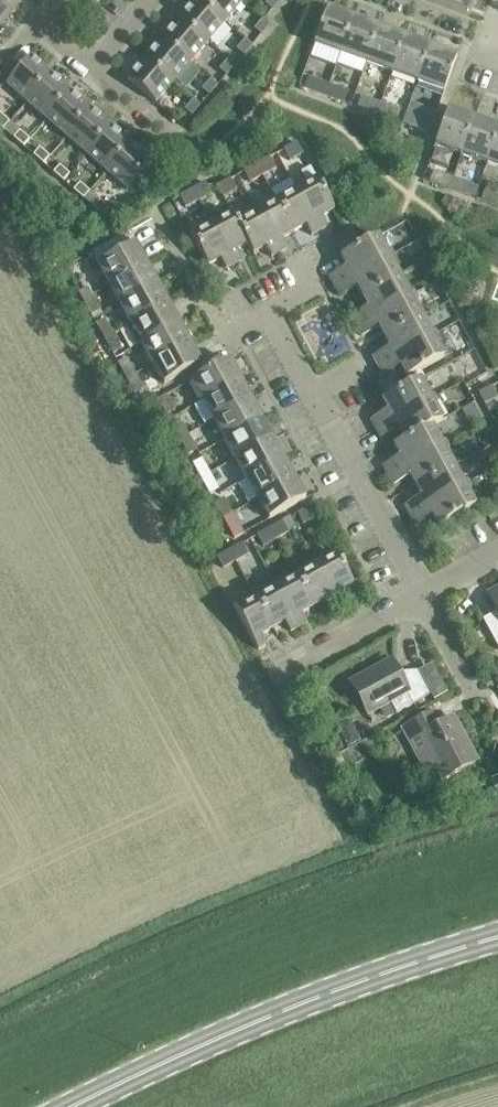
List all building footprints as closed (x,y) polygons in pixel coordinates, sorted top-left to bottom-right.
[(22,0),(0,0),(0,7),(9,15),(22,0)] [(224,22),(198,0),(195,0),(179,18),(207,42),(224,22)] [(240,0),(198,0),(224,22),(242,2),(240,0)] [(270,11),(279,1),(278,0),(267,0),(263,4),(270,11)] [(471,0),(432,0),(431,3),(465,16),(471,0)] [(9,15),(0,7),(0,25),(9,15)] [(340,55),(352,20),(326,10),(313,45),(340,55)] [(449,37),(382,14),(378,27),(444,50),(449,37)] [(190,62),(207,42),(179,18),(162,38),(190,62)] [(252,29),(260,36),(269,25),(261,19),(252,29)] [(365,64),(378,29),(352,20),(340,55),(365,64)] [(391,73),(404,39),(378,29),(365,64),(391,73)] [(172,82),(190,62),(162,38),(144,58),(172,82)] [(234,50),(242,56),(251,46),(243,39),(234,50)] [(417,83),(429,48),(404,39),(391,73),(417,83)] [(429,48),(417,83),(443,92),(455,58),(429,48)] [(25,103),(50,75),(29,57),(5,85),(25,103)] [(155,103),(172,82),(144,58),(127,79),(155,103)] [(313,59),(309,71),(348,85),(352,73),(313,59)] [(218,70),(225,76),(233,66),(226,60),(218,70)] [(46,120),(70,92),(50,75),(25,103),(46,120)] [(325,96),(329,85),(308,78),(304,88),(325,96)] [(200,90),(208,97),(217,87),(209,80),(200,90)] [(329,85),(325,96),(343,103),(347,92),(329,85)] [(66,138),(90,110),(70,92),(46,120),(66,138)] [(376,115),(380,104),(360,97),(356,108),(376,115)] [(417,97),(413,106),(434,114),(437,105),(417,97)] [(183,110),(191,116),(199,107),(192,100),(183,110)] [(497,127),(497,112),(464,101),(459,114),(497,127)] [(380,104),(376,115),(395,122),(399,111),(380,104)] [(86,155),(110,127),(90,110),(66,138),(86,155)] [(461,155),(473,120),(447,111),(434,146),(461,155)] [(2,130),(9,122),(0,114),(0,128),(2,130)] [(408,127),(428,134),(432,123),(411,117),(408,127)] [(497,132),(497,129),(473,120),(461,155),(486,164),(497,132)] [(106,172),(130,144),(110,127),(86,155),(106,172)] [(43,148),(56,143),(50,128),(37,133),(43,148)] [(12,138),(22,147),(29,139),(19,130),(12,138)] [(486,164),(497,169),(497,132),(486,164)] [(283,149),(290,161),(303,154),(296,142),(283,149)] [(130,144),(106,172),(126,190),(150,162),(130,144)] [(33,155),(43,165),(49,157),(39,148),(33,155)] [(255,164),(262,177),(275,170),(269,157),(255,164)] [(249,184),(262,177),(255,164),(242,171),(249,184)] [(53,173),(63,181),(69,174),(59,166),(53,173)] [(448,189),(452,178),(433,171),(429,182),(448,189)] [(452,178),(448,189),(475,199),(479,187),(452,178)] [(216,186),(223,198),(236,191),(229,179),(216,186)] [(296,191),(318,232),(326,228),(320,218),(333,211),(316,180),(296,191)] [(191,190),(198,201),(211,194),(205,182),(191,190)] [(73,190),(83,200),(90,193),(79,183),(73,190)] [(485,188),(480,200),(497,207),(497,193),(485,188)] [(185,208),(198,201),(191,190),(178,196),(185,208)] [(310,236),(318,232),(296,191),(276,202),(293,233),(305,226),(310,236)] [(93,208),(104,217),(110,210),(99,200),(93,208)] [(280,240),(293,233),(276,202),(256,213),(278,254),(286,249),(280,240)] [(270,258),(278,254),(256,213),(236,224),(247,245),(252,255),(265,248),(270,258)] [(247,245),(236,224),(231,214),(210,225),(233,266),(240,261),(235,252),(247,245)] [(225,270),(233,266),(210,225),(190,236),(207,267),(219,260),(225,270)] [(333,287),(393,255),(391,251),(386,254),(377,237),(340,258),(345,268),(328,278),(333,287)] [(109,286),(146,266),(134,245),(98,265),(109,286)] [(362,298),(399,277),(391,261),(395,258),(393,255),(333,287),(339,297),(356,288),(362,298)] [(120,306),(157,286),(146,266),(109,286),(120,306)] [(355,327),(415,295),(413,291),(408,293),(399,277),(362,298),(367,308),(350,317),(355,327)] [(131,325),(167,305),(157,286),(120,306),(131,325)] [(82,301),(94,295),(93,293),(91,295),(87,288),(78,293),(82,301)] [(94,295),(82,301),(91,316),(102,309),(94,295)] [(383,338),(421,317),(412,301),(417,298),(415,295),(355,327),(360,337),(378,327),(383,338)] [(142,345),(178,325),(167,305),(131,325),(142,345)] [(377,367),(437,334),(435,331),(430,333),(421,317),(383,338),(389,348),(372,357),(377,367)] [(104,340),(113,335),(104,319),(95,324),(104,340)] [(153,364),(189,344),(178,325),(142,345),(153,364)] [(437,334),(377,367),(382,377),(399,367),(405,378),(443,357),(434,341),(439,338),(437,334)] [(113,335),(104,340),(112,355),(122,350),(113,335)] [(189,344),(153,364),(164,384),(200,364),(189,344)] [(126,379),(135,374),(127,358),(117,364),(126,379)] [(202,401),(240,380),(229,361),(191,382),(202,401)] [(135,374),(126,379),(134,395),(143,389),(135,374)] [(213,421),(251,400),(240,380),(202,401),(213,421)] [(375,430),(435,398),(433,394),(428,397),(419,380),(381,400),(387,411),(370,421),(375,430)] [(477,393),(484,406),(497,398),(490,386),(477,393)] [(156,400),(166,416),(175,410),(166,394),(156,400)] [(403,441),(431,426),(441,421),(432,404),(437,402),(435,398),(375,430),(380,440),(398,431),(403,441)] [(224,441),(262,420),(251,400),(213,421),(224,441)] [(179,440),(188,435),(180,420),(170,425),(179,440)] [(235,460),(273,440),(262,420),(224,441),(235,460)] [(387,476),(446,444),(444,440),(439,442),(431,426),(403,441),(394,446),(399,457),(381,467),(387,476)] [(188,435),(179,440),(187,456),(197,450),(188,435)] [(246,480),(284,459),(273,440),(235,460),(246,480)] [(415,487),(452,466),(444,450),(448,447),(446,444),(387,476),(392,486),(409,477),(415,487)] [(200,480),(210,474),(202,459),(191,465),(200,480)] [(257,500),(295,479),(284,459),(246,480),(257,500)] [(408,516),(468,484),(466,480),(461,482),(452,466),(415,487),(420,497),(403,506),(408,516)] [(210,474),(200,480),(209,496),(219,490),(210,474)] [(295,479),(257,500),(268,520),(305,499),(295,479)] [(468,484),(408,516),(414,526),(431,516),(437,527),(475,506),(465,490),(470,487),(468,484)] [(241,496),(232,500),(241,520),(251,516),(241,496)] [(222,519),(232,514),(223,498),(213,504),(222,519)] [(296,514),(302,525),(315,519),(308,507),(296,514)] [(232,514),(222,519),(233,539),(243,534),(232,514)] [(268,529),(275,541),(275,540),(282,552),(294,545),(282,522),(268,529)] [(262,548),(275,541),(268,529),(256,536),(262,548)] [(228,550),(235,562),(248,555),(241,543),(228,550)] [(222,569),(235,562),(228,550),(216,557),(222,569)] [(315,566),(337,607),(345,603),(339,593),(352,586),(335,555),(315,566)] [(329,611),(337,607),(315,566),(295,577),(312,608),(324,601),(329,611)] [(300,614),(312,608),(295,577),(275,588),(297,629),(305,624),(300,614)] [(289,633),(297,629),(275,588),(255,599),(272,630),(284,623),(289,633)] [(487,594),(496,611),(482,619),(497,648),(497,589),(487,594)] [(260,636),(272,630),(255,599),(235,610),(257,651),(265,646),(260,636)] [(417,672),(400,681),(390,662),(350,684),(368,716),(406,695),(411,706),(430,696),(417,672)] [(451,719),(438,726),(431,714),(402,730),(427,774),(437,769),(443,781),(476,762),(451,719)]
